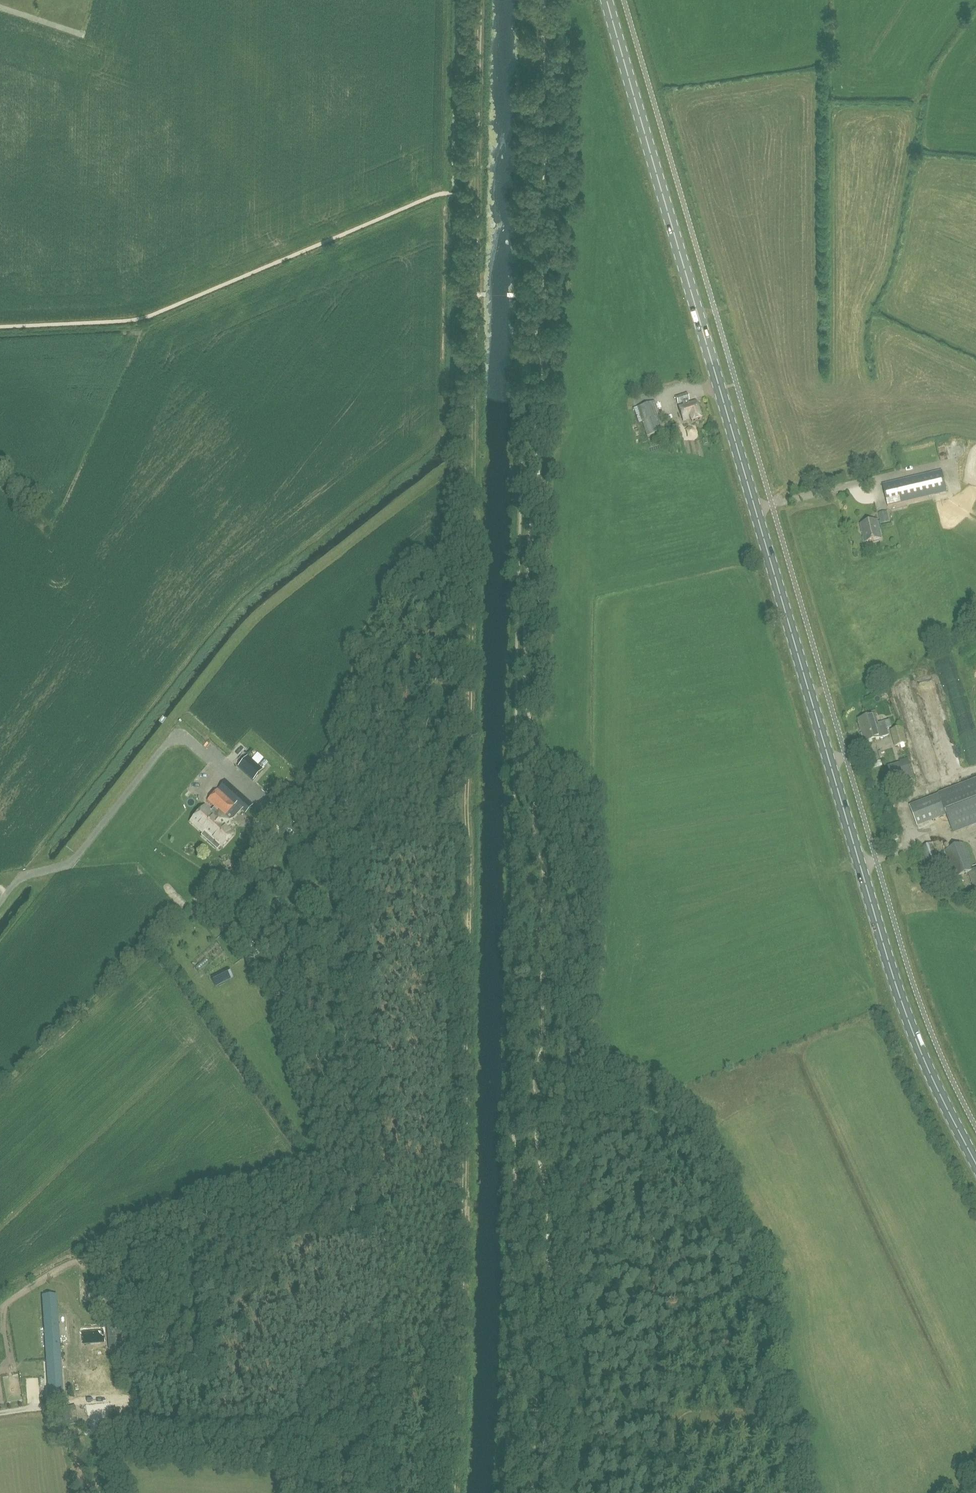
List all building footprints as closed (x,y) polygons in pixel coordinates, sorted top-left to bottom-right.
[(677,404),(689,400),(687,393),(675,396),(677,404)] [(664,430),(655,401),(638,407),(647,436),(664,430)] [(690,418),(691,421),(701,418),(695,401),(677,407),(682,421),(690,418)] [(888,505),(947,492),(942,470),(883,484),(888,505)] [(881,539),(877,521),(861,524),(866,543),(881,539)] [(865,742),(889,736),(886,725),(878,727),(874,715),(859,719),(865,742)] [(893,747),(906,744),(902,728),(889,731),(893,747)] [(263,770),(247,756),(238,767),(253,781),(263,770)] [(913,777),(908,759),(900,762),(901,764),(889,768),(893,783),(913,777)] [(226,780),(219,789),(235,804),(243,796),(226,780)] [(910,805),(918,824),(946,814),(952,829),(975,820),(975,781),(910,805)] [(225,815),(235,804),(219,789),(208,800),(215,806),(212,810),(206,804),(190,820),(204,833),(222,813),(223,813),(225,815)] [(254,804),(243,796),(235,804),(246,814),(254,804)] [(224,825),(229,820),(222,813),(204,833),(214,843),(216,841),(222,847),(234,835),(224,825)] [(932,842),(921,847),(935,880),(946,876),(932,842)] [(946,848),(956,875),(968,871),(975,893),(975,864),(972,865),(963,842),(946,848)] [(42,1295),(46,1360),(61,1359),(57,1294),(42,1295)] [(95,1351),(100,1342),(91,1337),(86,1347),(95,1351)] [(63,1401),(62,1376),(47,1377),(49,1402),(63,1401)]
